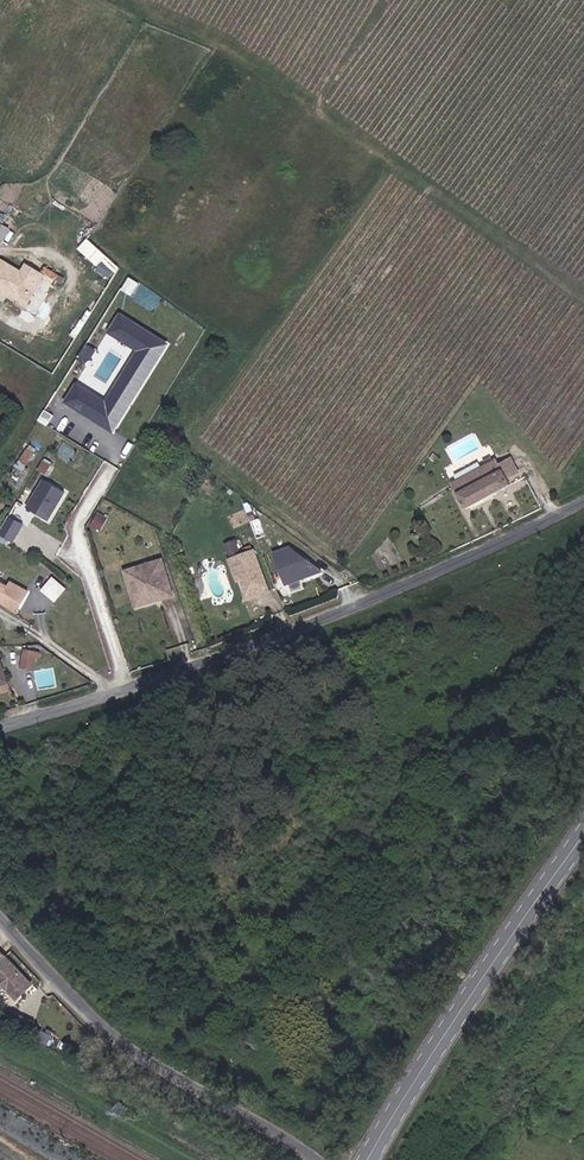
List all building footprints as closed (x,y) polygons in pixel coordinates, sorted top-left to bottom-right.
[(9,301),(22,297),(35,276),(19,267),(11,280),(0,273),(0,296),(9,301)] [(35,276),(22,297),(9,301),(0,296),(0,301),(18,311),(38,278),(35,276)] [(120,411),(157,352),(112,323),(102,339),(132,358),(98,411),(69,393),(59,409),(104,437),(114,421),(109,418),(115,408),(120,411)] [(482,462),(474,467),(477,471),(485,466),(482,462)] [(462,514),(503,489),(488,465),(485,466),(477,471),(446,489),(462,514)] [(52,507),(60,495),(39,483),(22,511),(42,524),(50,511),(48,510),(51,506),(52,507)] [(20,528),(5,519),(0,528),(0,540),(9,546),(20,528)] [(93,541),(101,528),(91,523),(84,535),(93,541)] [(226,542),(230,555),(242,552),(238,538),(226,542)] [(279,591),(314,575),(283,553),(267,560),(279,591)] [(245,556),(220,565),(226,582),(231,580),(236,594),(245,597),(258,592),(245,556)] [(166,604),(154,568),(133,575),(138,590),(121,595),(128,616),(166,604)] [(32,592),(0,575),(0,601),(21,612),(32,592)] [(42,589),(57,601),(69,587),(54,575),(42,589)] [(138,590),(133,575),(117,580),(121,595),(138,590)] [(235,605),(260,597),(258,592),(245,597),(236,594),(231,580),(226,582),(235,605)] [(13,661),(11,677),(22,678),(24,667),(28,667),(29,664),(13,661)] [(15,965),(0,948),(0,978),(15,965)] [(42,995),(15,965),(0,978),(0,984),(25,1010),(42,995)] [(109,1013),(113,1007),(108,1003),(103,1008),(109,1013)]
